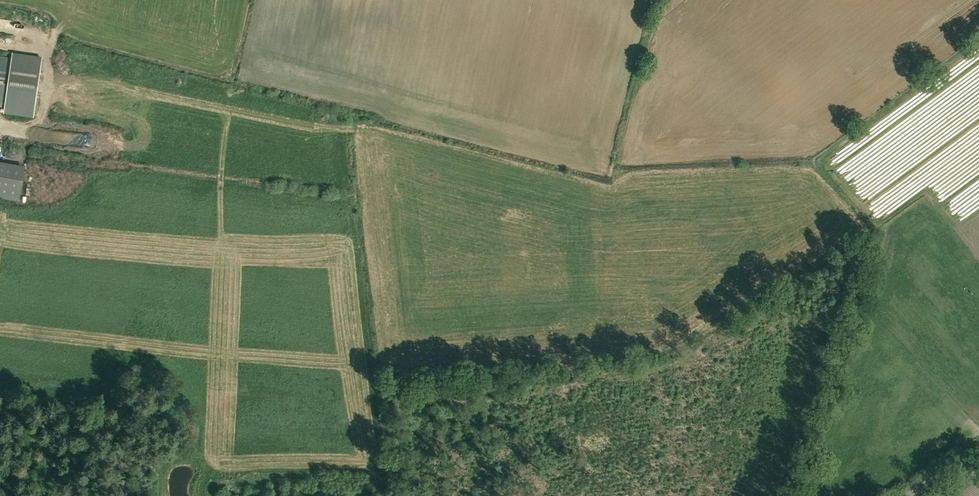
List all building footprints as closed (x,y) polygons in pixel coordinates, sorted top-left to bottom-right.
[(6,107),(6,113),(33,116),(42,57),(14,53),(13,58),(0,57),(0,106),(6,107)] [(30,161),(40,159),(39,153),(28,155),(30,161)] [(18,201),(24,169),(0,165),(0,197),(18,201)]
